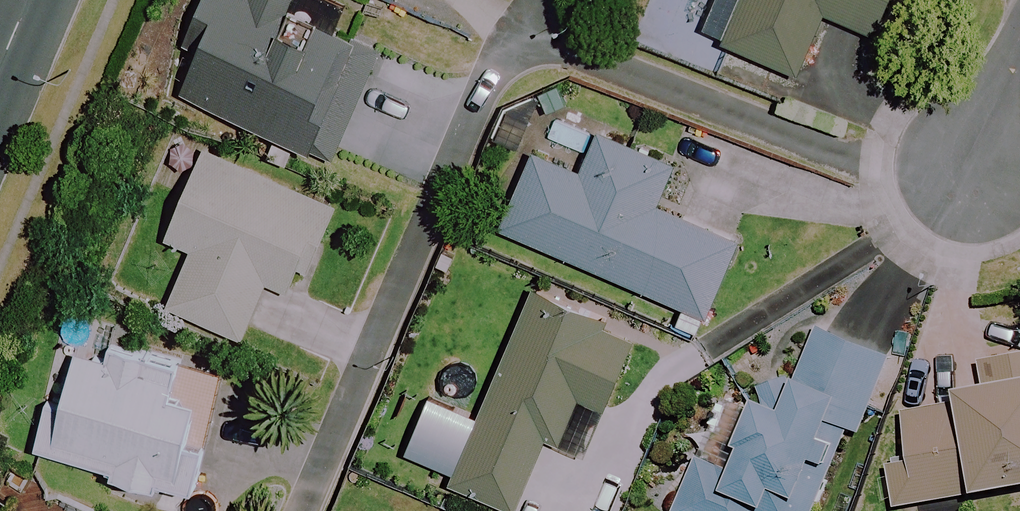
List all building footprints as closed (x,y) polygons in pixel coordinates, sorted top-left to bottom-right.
[(184,40),(197,45),(176,95),(331,159),(376,51),(288,14),(293,0),(200,0),(184,40)] [(718,40),(794,75),(822,13),(871,35),(886,0),(736,0),(718,40)] [(670,163),(595,132),(578,171),(532,152),(499,229),(684,307),(675,327),(696,335),(735,241),(652,206),(670,163)] [(334,204),(166,136),(146,186),(178,199),(161,239),(191,251),(168,309),(241,339),(263,284),(296,297),(334,204)] [(531,296),(448,485),(507,510),(511,510),(542,439),(555,445),(575,400),(599,411),(630,339),(531,296)] [(107,344),(111,330),(78,322),(59,401),(45,397),(32,449),(193,489),(222,372),(107,344)] [(825,331),(802,387),(768,373),(727,472),(694,459),(673,510),(816,510),(849,431),(858,435),(890,358),(825,331)] [(960,394),(962,405),(902,415),(910,464),(888,467),(894,509),(1019,488),(1019,384),(960,394)]
